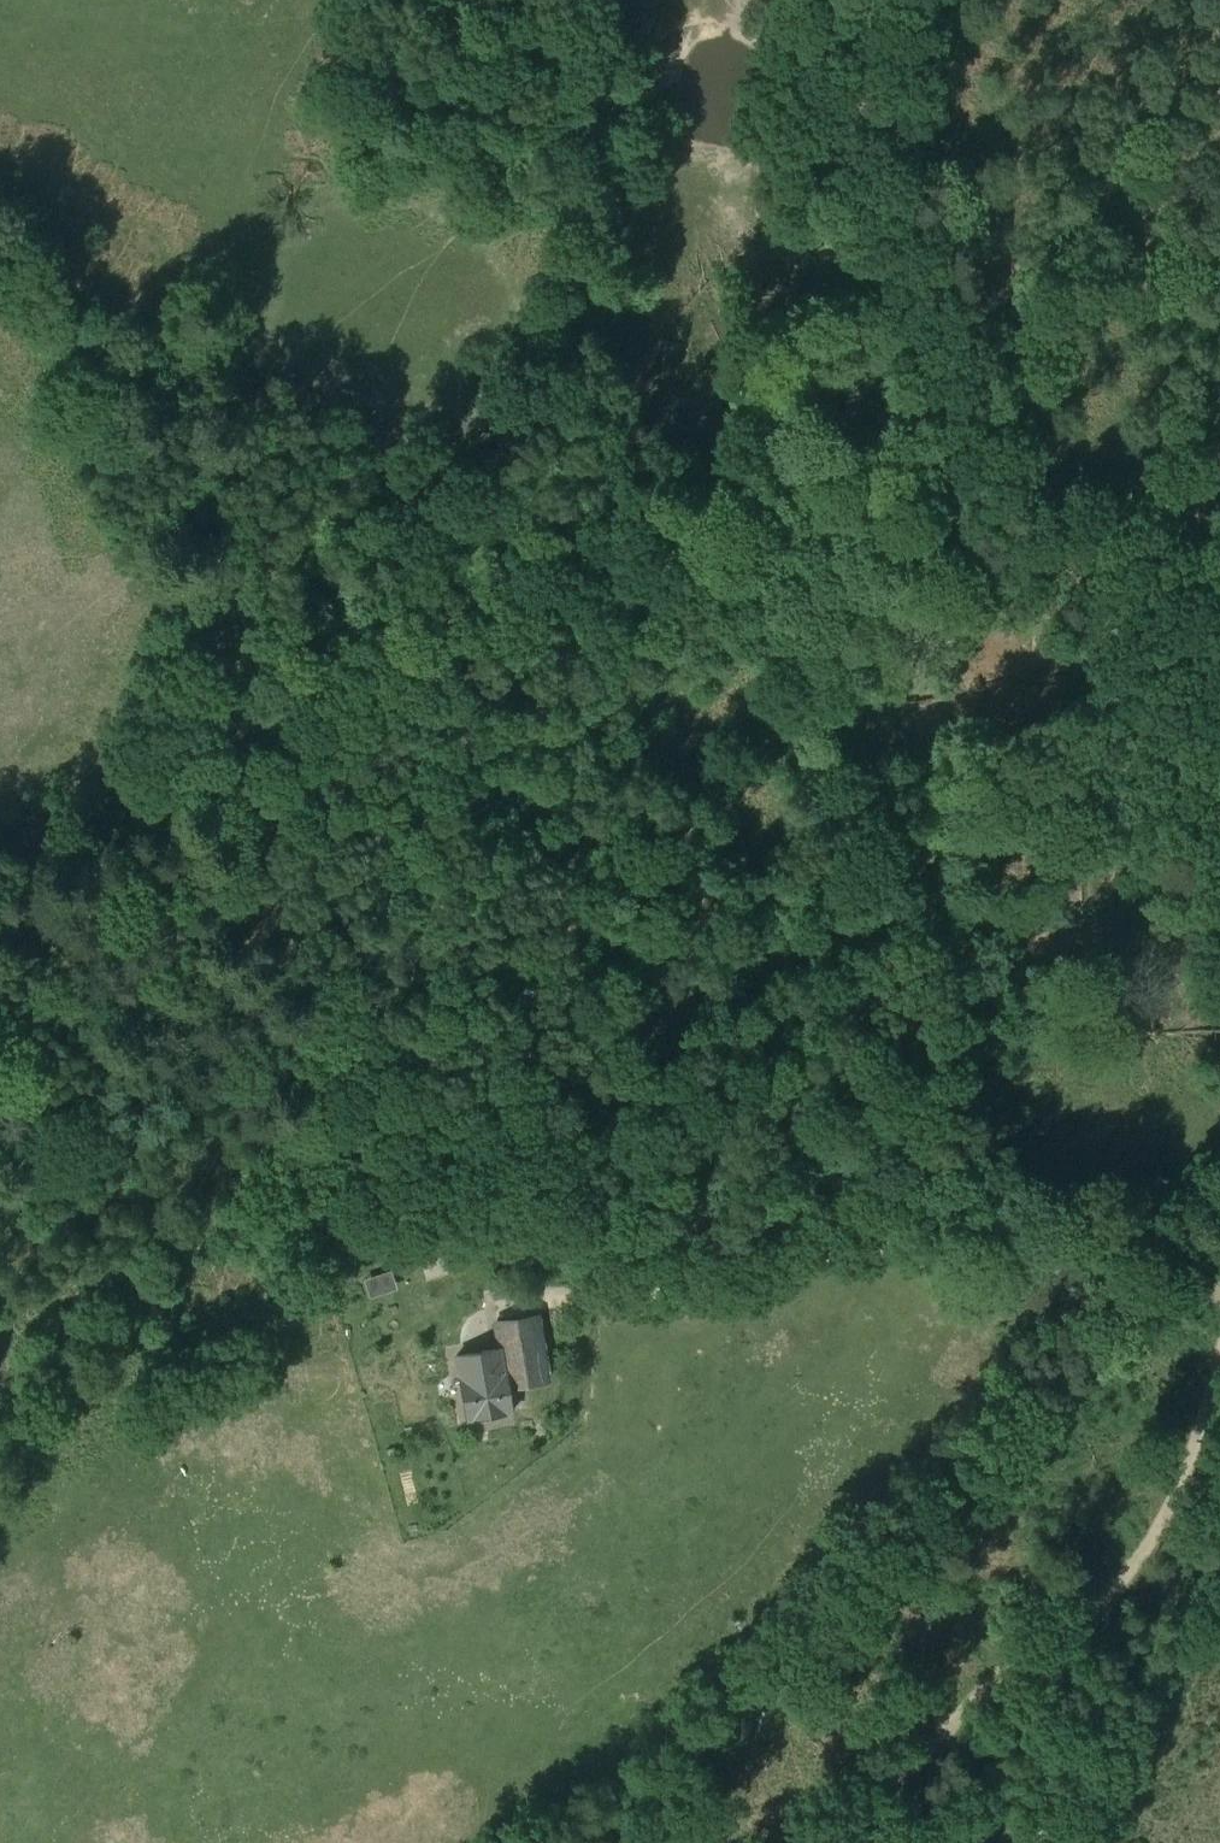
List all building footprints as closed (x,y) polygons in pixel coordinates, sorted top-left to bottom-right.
[(371,1294),(398,1285),(392,1267),(365,1276),(371,1294)] [(500,1347),(456,1355),(460,1377),(459,1377),(467,1418),(512,1411),(506,1386),(547,1379),(537,1315),(496,1321),(500,1347)]
